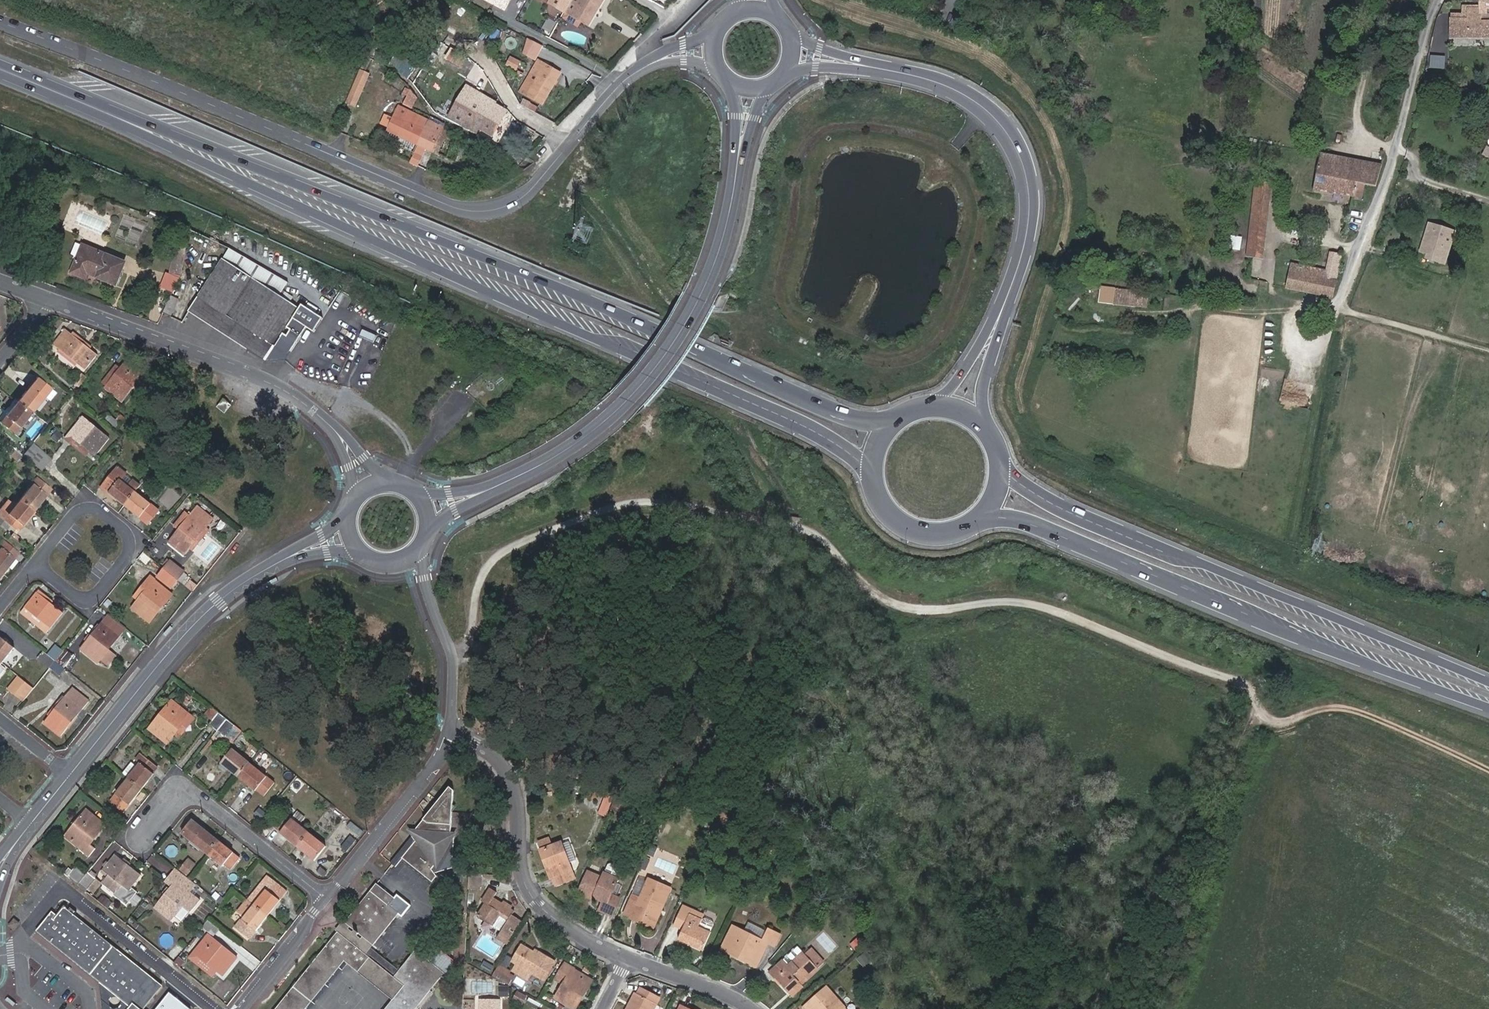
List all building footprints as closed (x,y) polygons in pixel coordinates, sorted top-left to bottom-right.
[(511,0),(489,0),(506,9),(511,0)] [(589,25),(604,0),(552,0),(550,3),(589,25)] [(1478,8),(1466,7),(1467,18),(1449,18),(1450,37),(1488,37),(1488,21),(1482,21),(1481,14),(1487,14),(1488,8),(1488,0),(1478,0),(1478,8)] [(550,34),(557,22),(547,16),(540,29),(550,34)] [(540,44),(529,38),(525,50),(525,51),(536,57),(542,45),(540,44)] [(409,75),(420,56),(410,51),(399,70),(409,75)] [(507,56),(503,66),(515,71),(519,61),(507,56)] [(375,60),(370,69),(377,73),(382,64),(375,60)] [(541,105),(560,73),(550,68),(537,60),(531,71),(539,76),(527,97),(541,105)] [(550,68),(560,73),(563,66),(554,61),(550,68)] [(362,70),(353,90),(360,92),(365,83),(370,85),(374,76),(362,70)] [(1425,75),(1424,88),(1441,88),(1442,76),(1425,75)] [(452,117),(478,130),(480,126),(493,133),(504,112),(491,105),(492,102),(467,89),(452,117)] [(525,100),(522,106),(534,112),(537,106),(525,100)] [(419,144),(430,121),(411,111),(407,120),(396,115),(389,129),(419,144)] [(419,144),(433,151),(444,128),(430,121),(419,144)] [(444,128),(433,151),(456,162),(466,139),(444,128)] [(415,151),(410,160),(420,165),(424,155),(415,151)] [(1375,187),(1382,164),(1320,152),(1313,189),(1354,196),(1361,197),(1363,185),(1375,187)] [(1247,257),(1251,258),(1263,259),(1272,185),(1256,182),(1247,257)] [(1454,230),(1447,228),(1429,223),(1424,238),(1431,240),(1443,243),(1441,248),(1448,250),(1454,230)] [(1228,250),(1239,251),(1241,237),(1230,236),(1228,250)] [(116,285),(125,264),(75,243),(70,256),(78,260),(72,273),(85,278),(87,273),(116,285)] [(174,292),(189,255),(177,250),(162,287),(174,292)] [(1333,297),(1341,256),(1330,254),(1325,276),(1322,276),(1323,270),(1310,267),(1309,273),(1298,271),(1289,269),(1285,288),(1333,297)] [(188,311),(264,360),(298,307),(222,258),(188,311)] [(1248,280),(1260,282),(1263,259),(1251,258),(1248,280)] [(1309,273),(1310,267),(1299,265),(1298,271),(1309,273)] [(1139,307),(1140,292),(1112,289),(1111,304),(1139,307)] [(170,296),(166,311),(176,314),(180,298),(170,296)] [(317,319),(305,309),(287,330),(300,340),(317,319)] [(98,355),(66,330),(53,345),(85,371),(98,355)] [(116,365),(102,382),(107,386),(105,388),(123,402),(149,370),(132,355),(121,369),(116,365)] [(38,378),(18,401),(32,412),(51,388),(38,378)] [(226,414),(232,406),(224,400),(217,407),(226,414)] [(32,412),(18,401),(6,416),(19,427),(32,412)] [(69,434),(96,457),(110,439),(83,417),(69,434)] [(65,436),(55,428),(48,436),(59,445),(65,436)] [(69,434),(65,438),(93,461),(96,457),(69,434)] [(24,455),(9,444),(3,452),(17,464),(24,455)] [(33,444),(24,455),(33,463),(43,451),(33,444)] [(101,487),(125,506),(135,493),(140,487),(133,481),(129,487),(120,480),(125,475),(117,468),(101,487)] [(21,498),(34,509),(51,489),(37,478),(21,498)] [(34,509),(21,498),(15,505),(9,500),(0,510),(0,515),(18,530),(34,509)] [(150,505),(140,518),(148,525),(159,512),(150,505)] [(190,515),(187,512),(175,527),(179,530),(169,542),(185,554),(191,547),(195,549),(217,522),(197,507),(190,515)] [(13,559),(18,553),(2,540),(0,543),(0,572),(2,573),(13,559)] [(2,573),(5,576),(17,562),(13,559),(2,573)] [(164,569),(179,581),(186,572),(171,560),(164,569)] [(172,589),(179,581),(164,569),(157,577),(172,589)] [(128,605),(133,609),(155,581),(151,577),(128,605)] [(150,622),(172,594),(155,581),(133,609),(150,622)] [(63,613),(37,593),(25,608),(38,618),(51,628),(63,613)] [(38,618),(25,608),(21,613),(34,623),(38,618)] [(103,623),(81,650),(98,664),(120,637),(103,623)] [(0,639),(0,662),(2,664),(14,649),(1,638),(0,639)] [(56,662),(63,652),(55,646),(48,656),(56,662)] [(64,669),(74,657),(65,650),(63,652),(56,662),(64,669)] [(48,656),(44,652),(37,660),(49,669),(50,668),(56,662),(48,656)] [(65,670),(70,673),(80,661),(74,657),(64,669),(65,670)] [(60,676),(65,670),(64,669),(56,662),(50,668),(60,676)] [(9,690),(16,695),(26,683),(19,677),(9,690)] [(16,695),(23,702),(33,689),(26,683),(16,695)] [(61,737),(89,702),(72,688),(44,723),(61,737)] [(175,732),(189,715),(172,702),(150,729),(167,743),(175,732)] [(210,719),(215,711),(209,707),(204,714),(210,719)] [(227,719),(219,712),(209,725),(217,731),(227,719)] [(194,719),(189,715),(175,732),(180,737),(194,719)] [(227,719),(217,731),(225,738),(235,725),(227,719)] [(221,763),(239,777),(250,763),(232,749),(221,763)] [(123,774),(128,778),(142,789),(154,774),(152,773),(157,767),(140,754),(135,760),(140,763),(137,767),(131,763),(123,774)] [(250,763),(239,777),(255,791),(267,777),(250,763)] [(142,789),(128,778),(109,802),(124,813),(142,789)] [(450,787),(443,796),(453,804),(454,790),(450,787)] [(585,797),(598,800),(600,792),(587,789),(585,797)] [(596,814),(605,816),(611,794),(602,792),(596,814)] [(628,815),(633,802),(614,795),(609,808),(628,815)] [(443,796),(439,801),(453,812),(453,804),(443,796)] [(453,812),(439,801),(412,835),(413,836),(414,837),(398,858),(401,860),(414,871),(416,869),(429,879),(433,873),(427,867),(431,861),(434,863),(452,839),(449,837),(452,834),(453,812)] [(257,807),(253,815),(260,819),(264,811),(257,807)] [(95,849),(91,846),(86,842),(99,824),(89,816),(91,813),(86,809),(63,837),(88,857),(95,849)] [(298,811),(292,819),(299,825),(305,818),(298,811)] [(86,842),(91,846),(107,825),(91,813),(89,816),(99,824),(86,842)] [(297,847),(309,833),(299,825),(292,819),(280,833),(297,847)] [(207,854),(218,840),(192,820),(181,834),(207,854)] [(347,826),(355,832),(359,828),(351,821),(347,826)] [(326,846),(309,833),(297,847),(314,861),(326,846)] [(346,851),(355,841),(349,836),(340,846),(346,851)] [(413,836),(391,863),(396,867),(401,860),(398,858),(414,837),(413,836)] [(239,858),(218,840),(207,854),(222,866),(224,863),(231,869),(239,858)] [(542,851),(554,847),(552,840),(540,844),(542,851)] [(552,869),(558,886),(575,880),(562,845),(554,847),(542,851),(549,870),(552,869)] [(141,875),(115,854),(103,870),(129,890),(141,875)] [(152,857),(149,863),(168,872),(170,866),(152,857)] [(185,875),(195,863),(186,857),(177,869),(185,875)] [(77,864),(67,877),(77,885),(79,883),(88,872),(77,864)] [(588,872),(579,894),(593,900),(600,896),(603,902),(600,910),(612,915),(625,884),(618,881),(619,879),(622,870),(621,867),(613,864),(610,865),(606,873),(605,873),(603,878),(588,872)] [(188,878),(178,870),(171,878),(175,881),(170,887),(154,908),(171,921),(183,907),(190,913),(200,900),(193,894),(190,892),(196,884),(188,878)] [(96,879),(88,872),(79,883),(88,890),(96,879)] [(482,874),(469,872),(469,887),(481,888),(482,874)] [(175,881),(171,878),(166,884),(170,887),(175,881)] [(666,905),(673,889),(651,879),(644,895),(637,892),(626,914),(634,918),(636,912),(654,920),(661,903),(666,905)] [(254,905),(267,916),(287,891),(274,881),(269,887),(262,881),(247,899),(254,905)] [(370,892),(345,924),(373,946),(398,915),(405,906),(377,884),(370,892)] [(486,903),(478,915),(492,925),(490,928),(499,933),(497,938),(506,944),(521,921),(511,915),(514,911),(493,898),(497,892),(490,888),(481,901),(486,903)] [(220,904),(228,895),(221,890),(217,896),(219,897),(216,901),(220,904)] [(681,921),(686,924),(690,913),(703,919),(705,920),(710,909),(690,900),(681,921)] [(656,927),(666,905),(661,903),(654,920),(636,912),(634,918),(656,927)] [(62,905),(55,914),(43,929),(134,1001),(127,1008),(144,1008),(163,986),(73,913),(62,905)] [(249,939),(267,916),(254,905),(236,928),(249,939)] [(52,912),(36,931),(100,982),(100,983),(102,1008),(127,1008),(134,1001),(43,929),(55,914),(52,912)] [(679,939),(693,946),(703,950),(711,932),(699,927),(703,919),(690,913),(686,924),(684,927),(679,939)] [(213,936),(219,929),(208,920),(202,927),(213,936)] [(373,946),(345,924),(338,933),(366,956),(371,949),(373,946)] [(721,950),(730,954),(733,950),(750,958),(748,963),(757,968),(769,943),(775,946),(781,934),(768,928),(762,939),(733,925),(721,950)] [(172,945),(172,933),(160,934),(161,946),(172,945)] [(338,933),(277,1008),(307,1008),(345,962),(392,1000),(384,1008),(417,1008),(445,974),(415,951),(399,971),(393,978),(366,956),(338,933)] [(194,952),(216,970),(222,975),(235,958),(208,935),(194,952)] [(512,961),(517,964),(527,948),(522,944),(512,961)] [(527,948),(517,964),(512,971),(528,981),(532,973),(544,980),(555,961),(540,952),(539,955),(527,948)] [(371,949),(366,956),(393,978),(399,971),(371,949)] [(733,950),(730,954),(748,963),(750,958),(733,950)] [(799,982),(802,985),(825,964),(812,950),(807,955),(805,954),(790,967),(784,961),(770,974),(775,980),(776,979),(788,992),(799,982)] [(212,975),(216,970),(194,952),(190,957),(212,975)] [(575,969),(566,963),(557,980),(564,984),(555,998),(573,1008),(577,1008),(581,1003),(578,1001),(588,982),(573,973),(575,969)] [(509,970),(499,964),(492,975),(508,983),(512,976),(507,973),(509,970)] [(594,980),(575,969),(573,973),(588,982),(578,1001),(581,1003),(594,980)] [(804,988),(802,985),(799,982),(788,992),(793,998),(804,988)] [(499,987),(498,995),(507,995),(507,987),(499,987)] [(827,987),(803,1007),(805,1008),(846,1008),(827,987)] [(629,1007),(628,1008),(653,1008),(659,998),(641,989),(637,997),(631,1008),(629,1007)] [(510,1000),(522,1005),(526,994),(514,990),(510,1000)] [(169,993),(156,1008),(189,1008),(169,993)] [(634,995),(629,1007),(631,1008),(637,997),(634,995)] [(500,999),(480,998),(479,1008),(499,1008),(500,999)]
